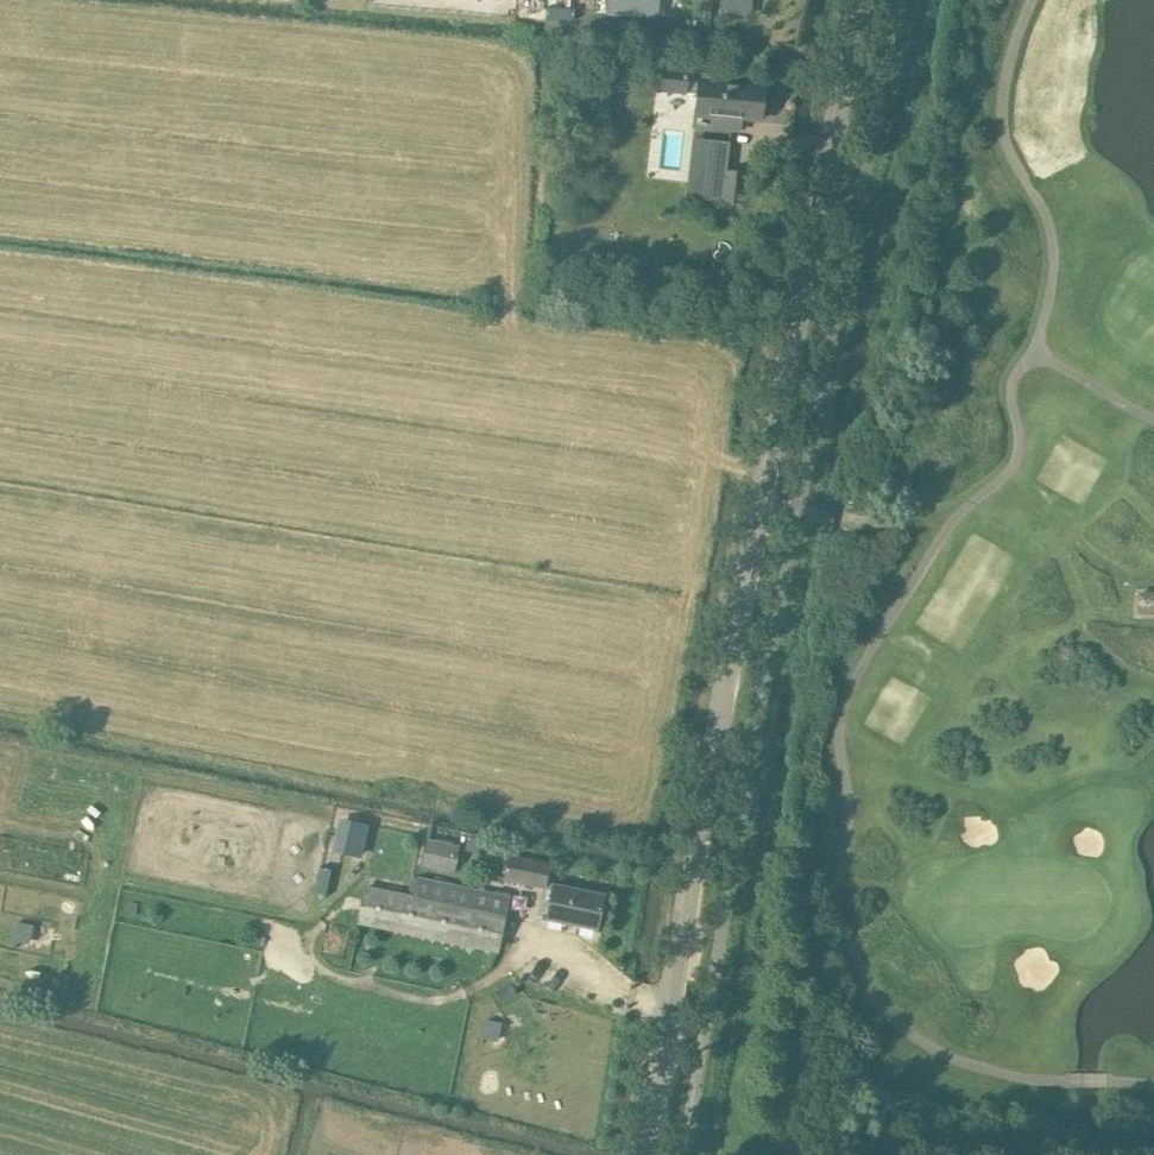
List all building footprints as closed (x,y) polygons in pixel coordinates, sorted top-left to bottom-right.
[(763,89),(708,83),(709,74),(689,72),(690,69),(657,67),(654,92),(686,96),(686,92),(698,93),(694,126),(738,131),(740,118),(759,120),(763,89)] [(718,201),(754,206),(759,174),(722,169),(718,201)] [(1141,574),(1140,603),(1153,603),(1153,574),(1141,574)] [(361,853),(367,826),(344,820),(338,848),(361,853)] [(455,846),(427,840),(422,865),(450,871),(455,846)] [(508,853),(502,881),(545,890),(551,863),(508,853)] [(498,954),(510,896),(461,886),(457,904),(364,885),(356,924),(498,954)] [(604,895),(553,885),(545,920),(596,930),(604,895)]
